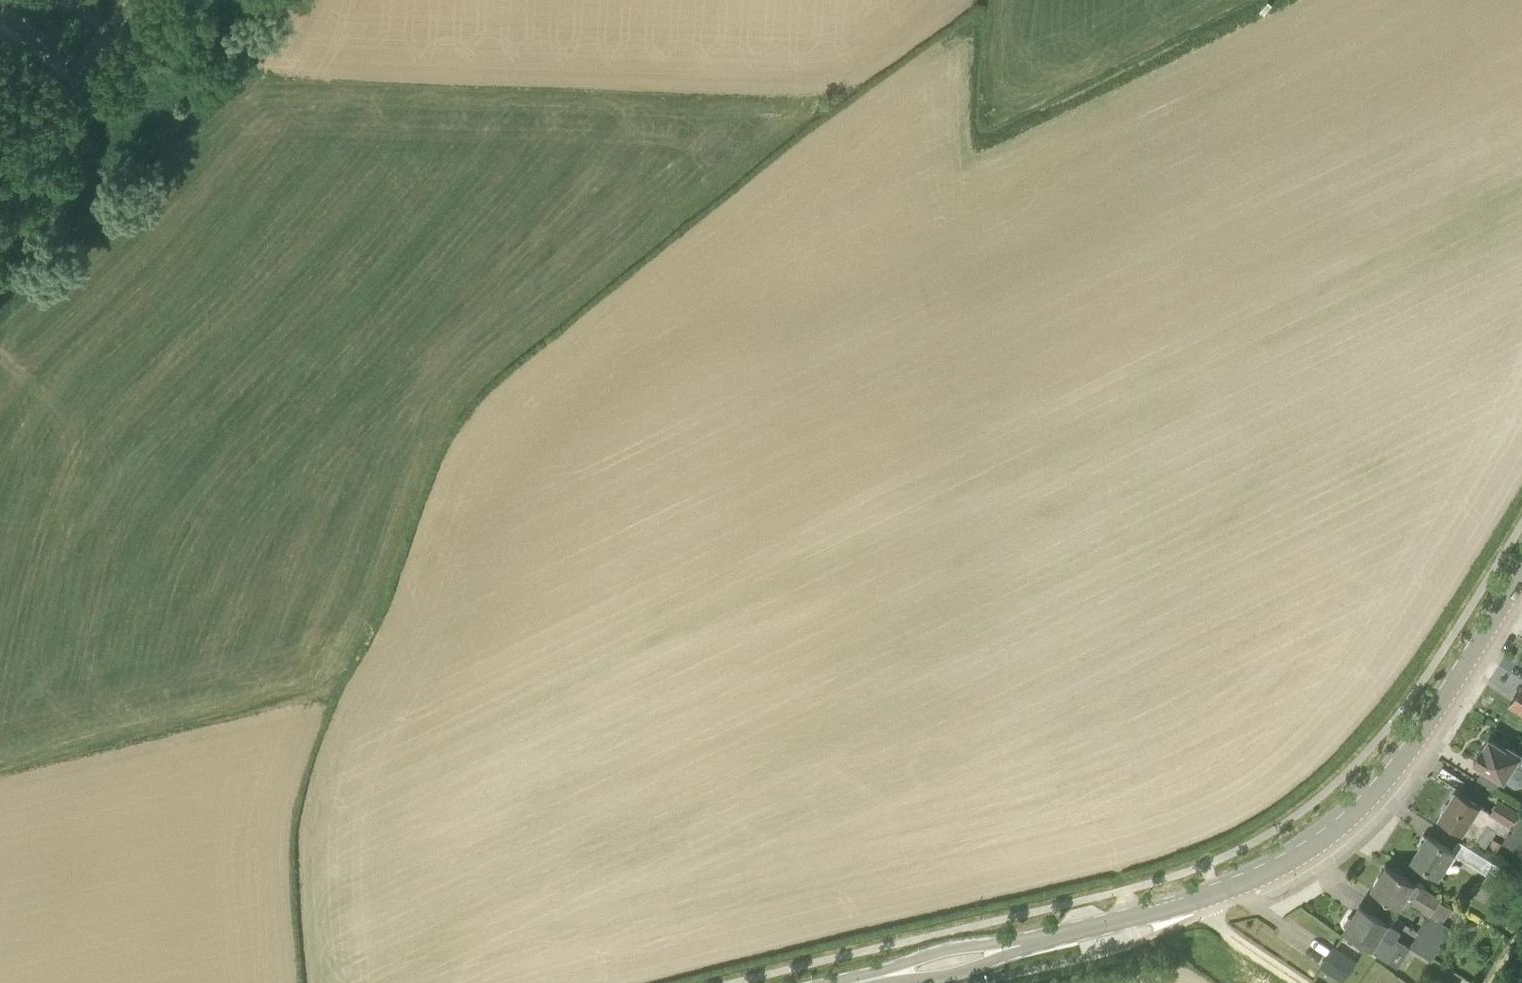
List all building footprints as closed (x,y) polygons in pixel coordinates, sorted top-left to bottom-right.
[(1509,702),(1521,710),(1521,681),(1509,702)] [(1488,738),(1474,761),(1481,765),(1475,775),(1494,787),(1500,777),(1504,780),(1513,785),(1521,784),(1521,755),(1521,754),(1521,752),(1507,743),(1505,748),(1488,738)] [(1489,809),(1453,785),(1433,813),(1455,827),(1485,845),(1495,828),(1504,835),(1519,810),(1497,797),(1489,809)] [(1452,848),(1428,833),(1412,858),(1439,876),(1449,860),(1452,862),(1456,855),(1493,878),(1499,868),(1457,840),(1452,848)] [(1417,930),(1419,931),(1439,944),(1450,927),(1442,921),(1451,908),(1439,900),(1440,897),(1422,885),(1420,887),(1386,864),(1371,888),(1400,907),(1405,899),(1410,903),(1427,914),(1417,930)] [(1387,920),(1356,900),(1354,904),(1348,913),(1343,912),(1338,920),(1341,923),(1339,927),(1369,944),(1367,947),(1387,960),(1397,944),(1393,941),(1400,931),(1386,922),(1387,920)] [(1440,946),(1419,932),(1410,946),(1432,960),(1440,946)] [(1342,979),(1355,961),(1333,946),(1321,965),(1342,979)]
